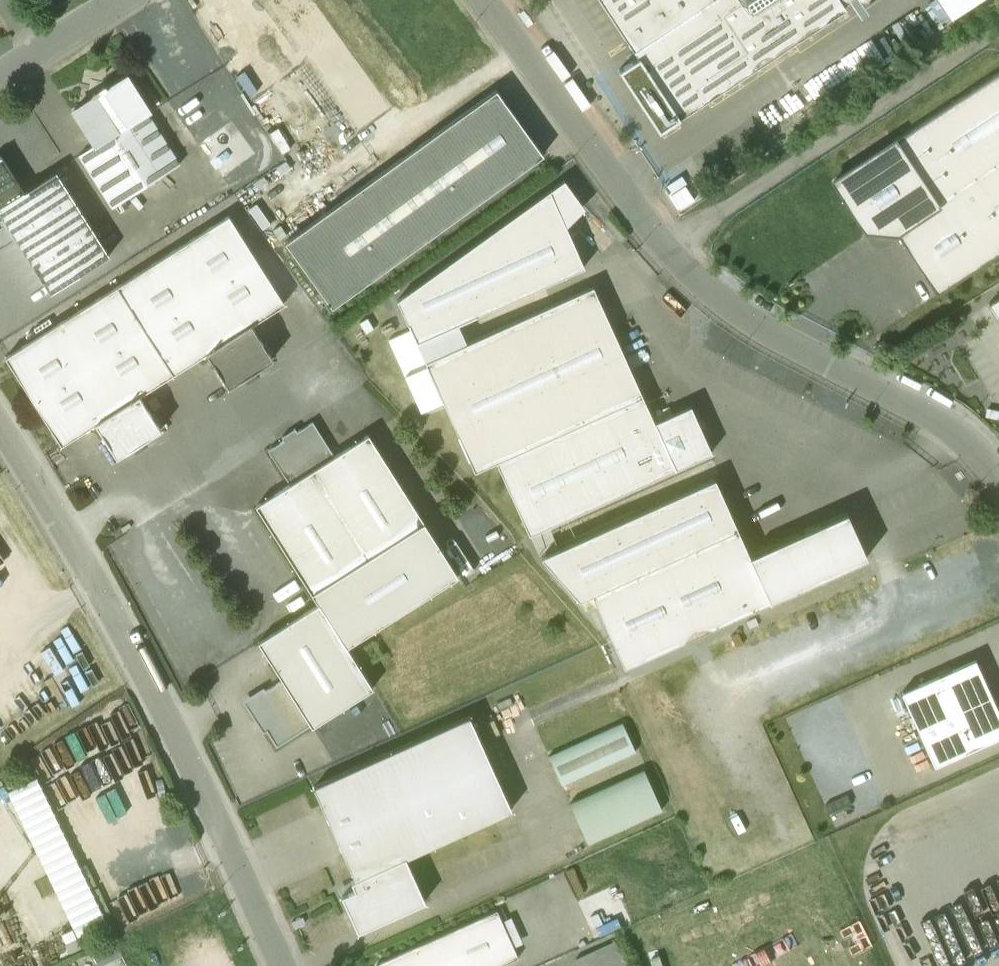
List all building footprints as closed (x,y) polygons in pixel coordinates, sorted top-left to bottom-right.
[(678,119),(845,9),(839,0),(600,0),(678,119)] [(951,19),(980,0),(938,0),(951,19)] [(833,182),(865,231),(896,234),(937,295),(998,254),(998,72),(833,182)] [(125,77),(105,90),(104,88),(93,95),(94,97),(74,110),(96,144),(97,146),(132,123),(148,113),(125,77)] [(496,90),(285,243),(332,308),(543,155),(496,90)] [(181,164),(148,113),(132,123),(165,174),(181,164)] [(165,174),(132,123),(97,146),(96,144),(79,156),(112,208),(165,174)] [(228,174),(261,150),(246,130),(238,135),(229,123),(204,141),(228,174)] [(0,157),(0,208),(24,193),(24,192),(1,156),(0,157)] [(56,172),(24,192),(24,193),(0,208),(0,215),(50,293),(109,256),(56,172)] [(549,191),(397,301),(407,324),(408,324),(416,343),(476,316),(584,268),(549,191)] [(228,216),(5,357),(61,445),(94,424),(116,458),(132,448),(134,452),(147,443),(145,440),(161,430),(139,396),(206,353),(228,388),(243,378),(246,381),(259,373),(257,369),(272,359),(250,325),(284,304),(228,216)] [(425,362),(425,363),(440,395),(474,472),(496,462),(642,396),(592,287),(425,362)] [(988,304),(998,321),(998,297),(988,304)] [(417,344),(394,355),(417,405),(440,395),(425,363),(425,362),(417,344)] [(642,396),(496,462),(529,535),(711,453),(690,406),(654,423),(642,396)] [(312,422),(297,432),(295,429),(281,437),(283,441),(268,451),(289,485),(334,456),(312,422)] [(415,508),(368,435),(334,456),(289,485),(255,506),(311,594),(424,523),(415,508)] [(714,479),(541,558),(579,601),(591,595),(737,529),(714,479)] [(737,529),(591,595),(624,667),(866,558),(846,513),(819,525),(817,522),(802,528),(804,532),(749,557),(737,529)] [(424,523),(311,594),(318,604),(258,643),(282,680),(311,727),(372,688),(346,646),(457,576),(424,523)] [(998,738),(998,718),(973,659),(899,691),(932,767),(998,738)] [(311,727),(282,680),(247,702),(258,718),(254,720),(262,733),(266,731),(276,747),(311,727)] [(469,716),(312,787),(354,880),(351,882),(355,890),(341,896),(357,931),(424,901),(405,858),(512,810),(469,716)] [(622,723),(548,756),(561,785),(635,752),(622,723)] [(643,769),(569,803),(588,843),(662,810),(643,769)] [(17,787),(79,931),(109,918),(48,774),(17,787)] [(375,965),(499,965),(518,958),(496,911),(375,965)] [(302,917),(291,922),(294,929),(305,924),(302,917)] [(104,965),(134,965),(121,940),(97,952),(104,965)]
